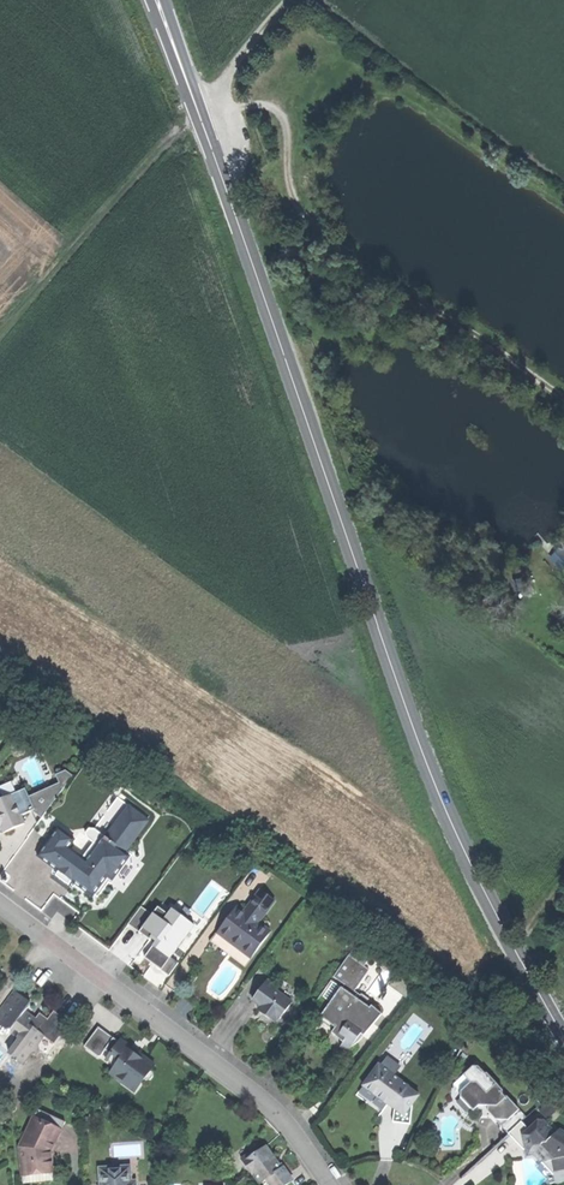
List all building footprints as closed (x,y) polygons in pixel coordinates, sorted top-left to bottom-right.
[(1,826),(4,831),(24,823),(11,793),(0,798),(0,827),(1,826)] [(56,870),(92,896),(107,876),(124,852),(148,819),(128,805),(105,836),(93,828),(88,828),(85,832),(86,837),(98,845),(87,860),(68,846),(74,838),(57,826),(36,855),(56,870)] [(129,855),(124,852),(107,876),(112,880),(129,855)] [(216,932),(250,958),(270,931),(258,921),(274,900),(260,890),(244,910),(237,905),(216,932)] [(157,906),(139,932),(148,939),(149,940),(150,938),(155,941),(152,946),(169,958),(175,950),(171,947),(180,933),(163,921),(168,914),(157,906)] [(244,966),(250,958),(216,932),(210,940),(226,953),(244,966)] [(348,956),(332,977),(344,985),(342,989),(340,988),(328,1004),(334,1009),(327,1018),(328,1023),(334,1028),(330,1033),(333,1035),(335,1033),(338,1036),(341,1039),(339,1041),(342,1043),(339,1047),(347,1052),(350,1046),(352,1047),(362,1037),(360,1035),(366,1027),(363,1025),(372,1011),(356,999),(359,995),(353,991),(368,971),(348,956)] [(266,980),(252,1000),(261,1007),(262,1014),(266,1017),(273,1022),(276,1018),(278,1020),(291,1002),(273,989),(275,986),(266,980)] [(0,1007),(4,1010),(0,1016),(0,1021),(7,1026),(11,1025),(11,1030),(21,1037),(8,1054),(18,1061),(24,1062),(31,1053),(35,1052),(38,1048),(38,1042),(43,1035),(53,1043),(69,1022),(53,1010),(46,1018),(39,1013),(33,1020),(29,1016),(23,1013),(27,1007),(27,1000),(13,990),(0,1007)] [(451,1036),(458,1041),(466,1029),(459,1024),(451,1036)] [(97,1026),(83,1045),(98,1057),(104,1049),(114,1056),(115,1064),(109,1073),(121,1082),(125,1076),(133,1082),(138,1075),(145,1080),(150,1079),(152,1075),(151,1071),(149,1070),(154,1064),(138,1053),(134,1054),(128,1049),(128,1045),(120,1039),(118,1042),(108,1034),(97,1026)] [(410,1125),(412,1104),(419,1095),(378,1065),(362,1086),(388,1105),(390,1103),(393,1106),(391,1123),(399,1124),(410,1125)] [(465,1104),(473,1112),(479,1106),(487,1107),(487,1113),(501,1127),(518,1110),(506,1097),(505,1099),(502,1096),(502,1091),(486,1074),(476,1083),(470,1083),(459,1093),(459,1098),(465,1104)] [(63,1121),(34,1108),(17,1147),(21,1176),(34,1174),(48,1173),(45,1150),(46,1151),(50,1141),(54,1142),(63,1121)] [(507,1135),(523,1150),(526,1148),(535,1157),(541,1164),(550,1162),(553,1177),(563,1175),(563,1134),(559,1131),(558,1132),(555,1135),(548,1127),(546,1129),(538,1121),(528,1130),(520,1122),(507,1135)] [(551,1124),(548,1127),(555,1135),(558,1132),(551,1124)] [(241,1158),(251,1174),(253,1173),(259,1184),(267,1179),(270,1184),(287,1184),(291,1182),(282,1167),(279,1169),(275,1164),(277,1163),(272,1154),(267,1145),(255,1152),(254,1150),(241,1158)] [(525,1160),(535,1157),(526,1148),(523,1150),(524,1155),(525,1160)] [(98,1168),(98,1184),(102,1184),(134,1184),(134,1181),(129,1181),(128,1167),(98,1168)] [(52,1173),(23,1176),(23,1181),(52,1178),(52,1173)] [(553,1177),(555,1184),(563,1184),(563,1175),(553,1177)]
